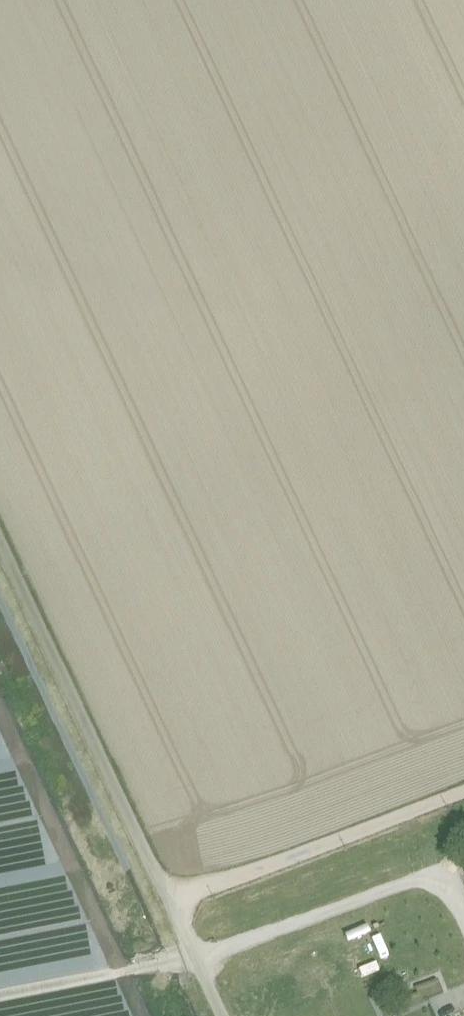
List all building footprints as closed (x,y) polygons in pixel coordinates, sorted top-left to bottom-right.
[(29,813),(20,767),(0,772),(0,819),(29,813)]
